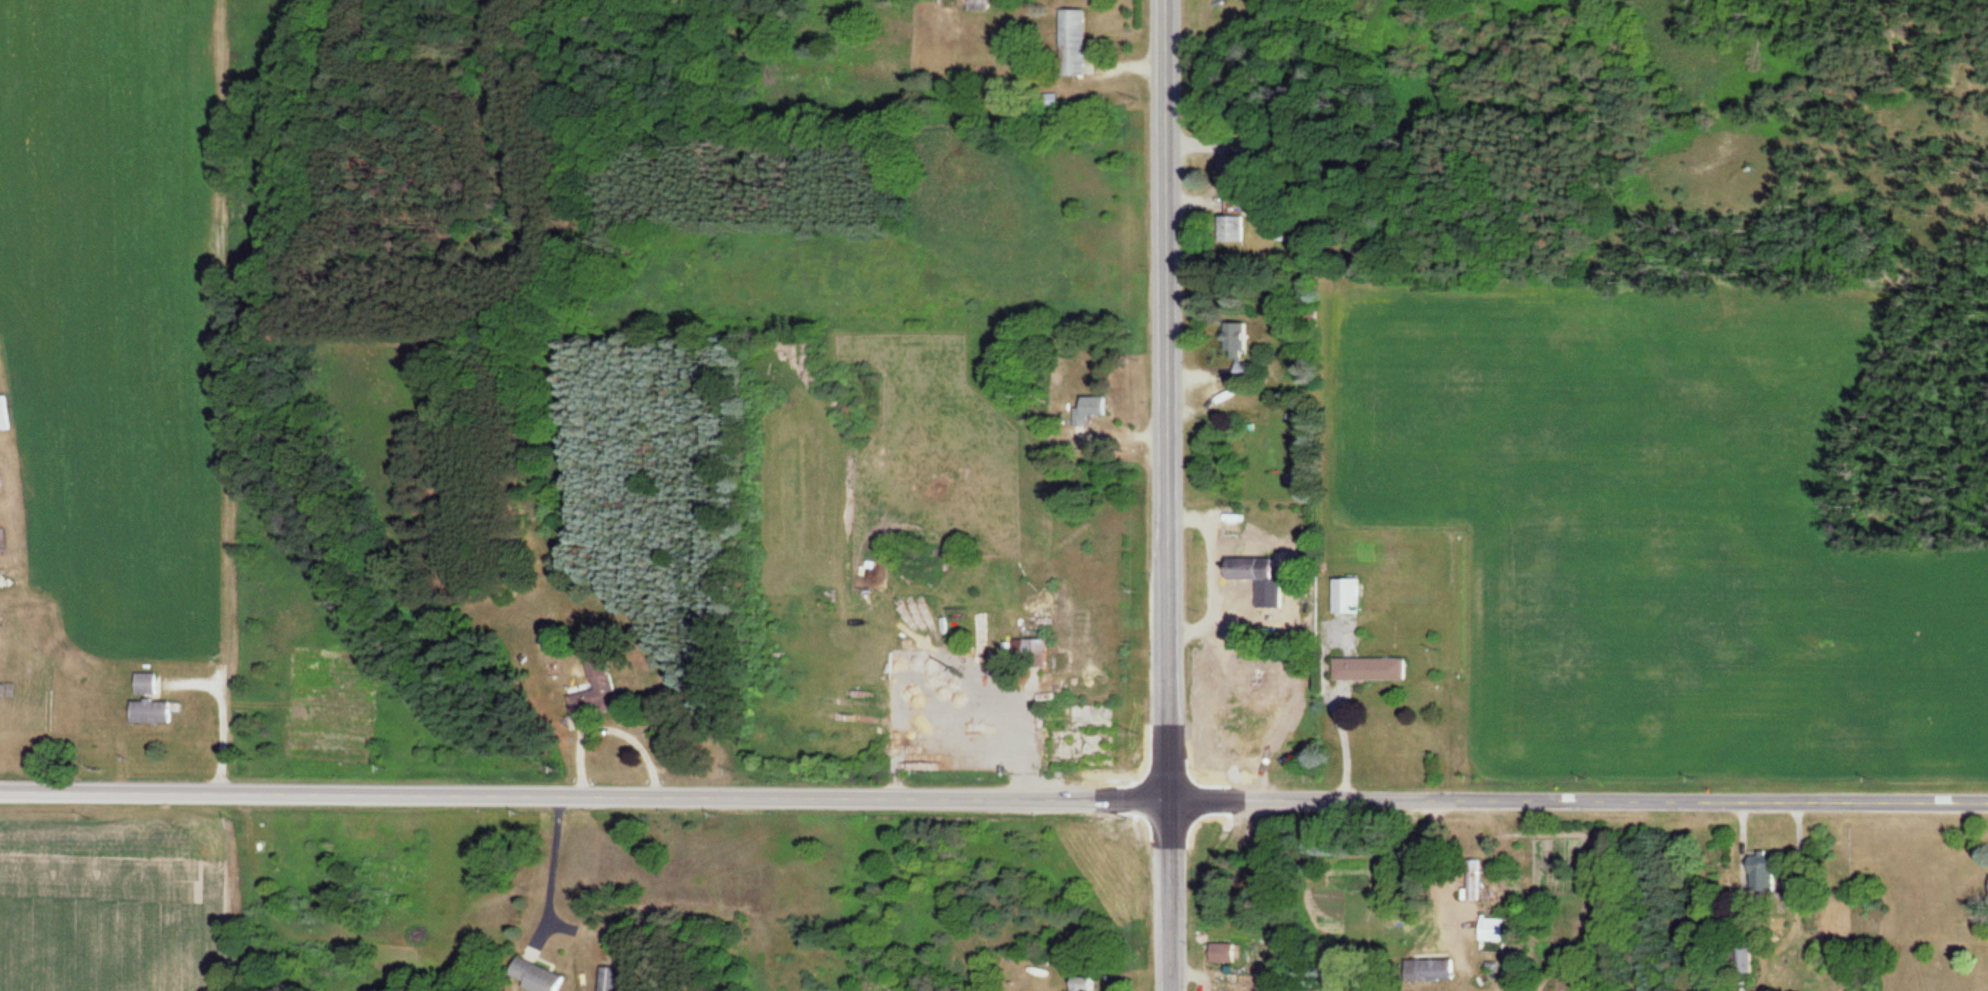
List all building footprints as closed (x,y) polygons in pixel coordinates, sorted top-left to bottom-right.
[(969,12),(987,12),(987,0),(969,0),(969,12)] [(1056,75),(1082,75),(1082,11),(1056,11),(1056,75)] [(1217,242),(1242,242),(1241,216),(1216,216),(1217,242)] [(1232,374),(1248,373),(1247,363),(1243,363),(1241,322),(1217,323),(1219,359),(1231,359),(1232,374)] [(1078,396),(1078,415),(1103,415),(1103,396),(1078,396)] [(1277,569),(1270,569),(1270,558),(1223,558),(1223,580),(1254,580),(1254,608),(1278,607),(1277,569)] [(1355,614),(1355,578),(1329,578),(1329,614),(1355,614)] [(1020,667),(1043,667),(1043,639),(1020,639),(1020,667)] [(1330,682),(1402,681),(1402,658),(1330,658),(1330,682)] [(132,695),(157,695),(157,673),(132,673),(132,695)] [(569,714),(606,707),(603,689),(581,694),(578,681),(563,684),(569,714)] [(127,723),(167,723),(167,701),(127,701),(127,723)] [(1770,856),(1747,856),(1747,894),(1770,894),(1770,856)] [(1479,859),(1466,859),(1466,895),(1463,895),(1463,900),(1479,900),(1479,859)] [(1503,941),(1503,917),(1479,917),(1479,941),(1503,941)] [(1231,962),(1231,943),(1205,943),(1205,962),(1231,962)] [(1734,973),(1750,973),(1750,943),(1734,943),(1734,973)] [(521,981),(519,987),(528,990),(556,990),(562,975),(515,957),(507,976),(521,981)] [(1402,960),(1402,981),(1451,981),(1451,960),(1402,960)]
